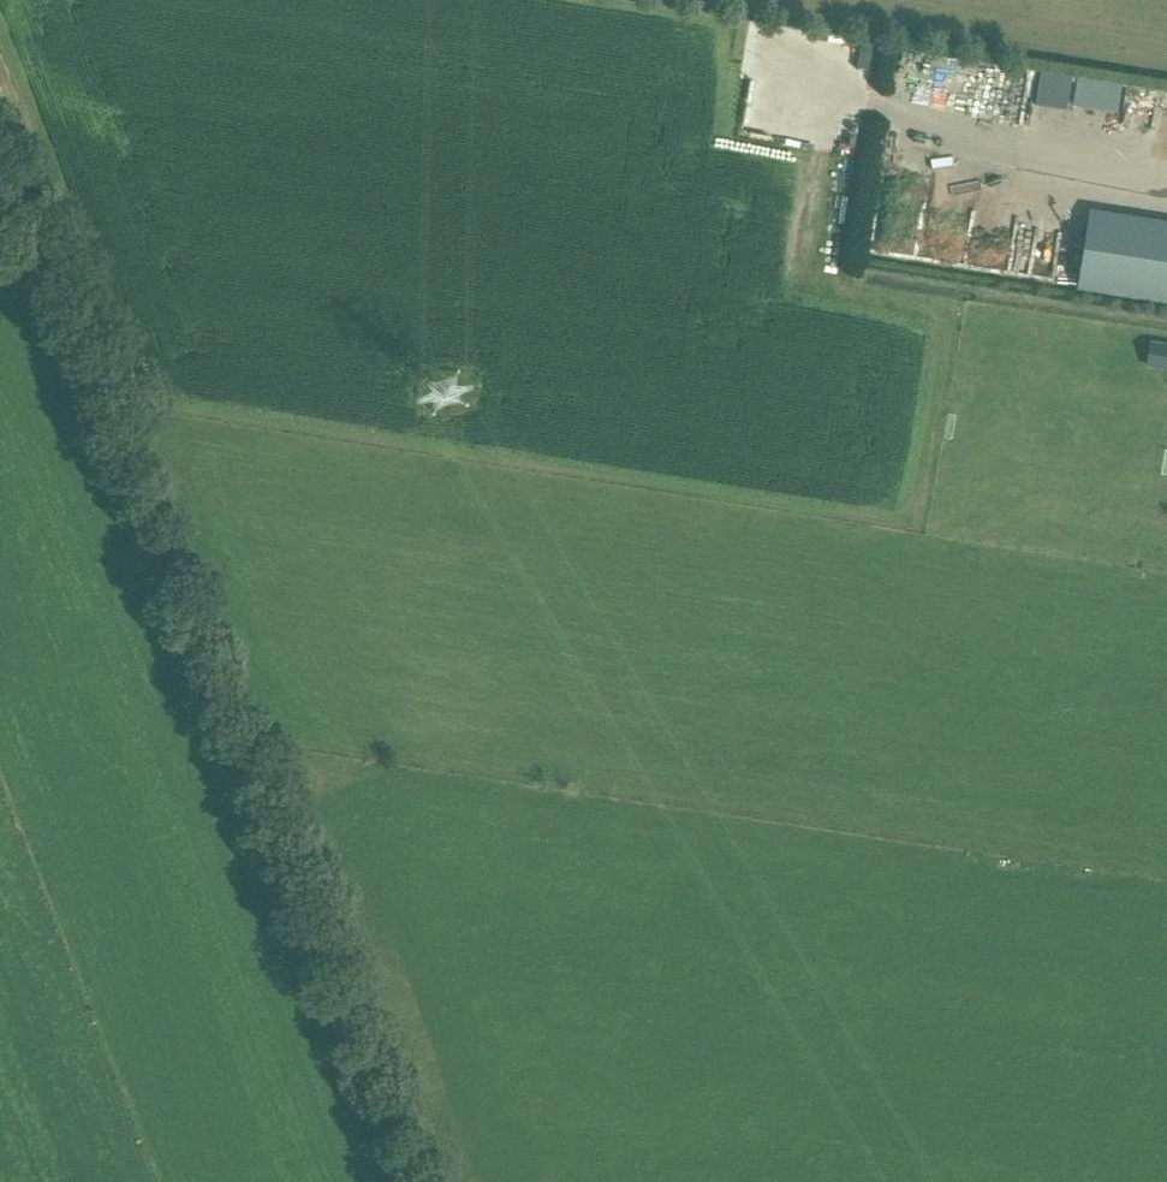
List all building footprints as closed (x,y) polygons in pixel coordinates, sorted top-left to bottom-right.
[(1068,110),(1073,76),(1041,71),(1036,106),(1068,110)] [(1123,83),(1079,77),(1075,105),(1118,111),(1123,83)] [(1142,139),(1166,140),(1166,96),(1166,95),(1143,94),(1142,139)] [(1091,213),(1079,286),(1166,300),(1166,225),(1091,213)]
